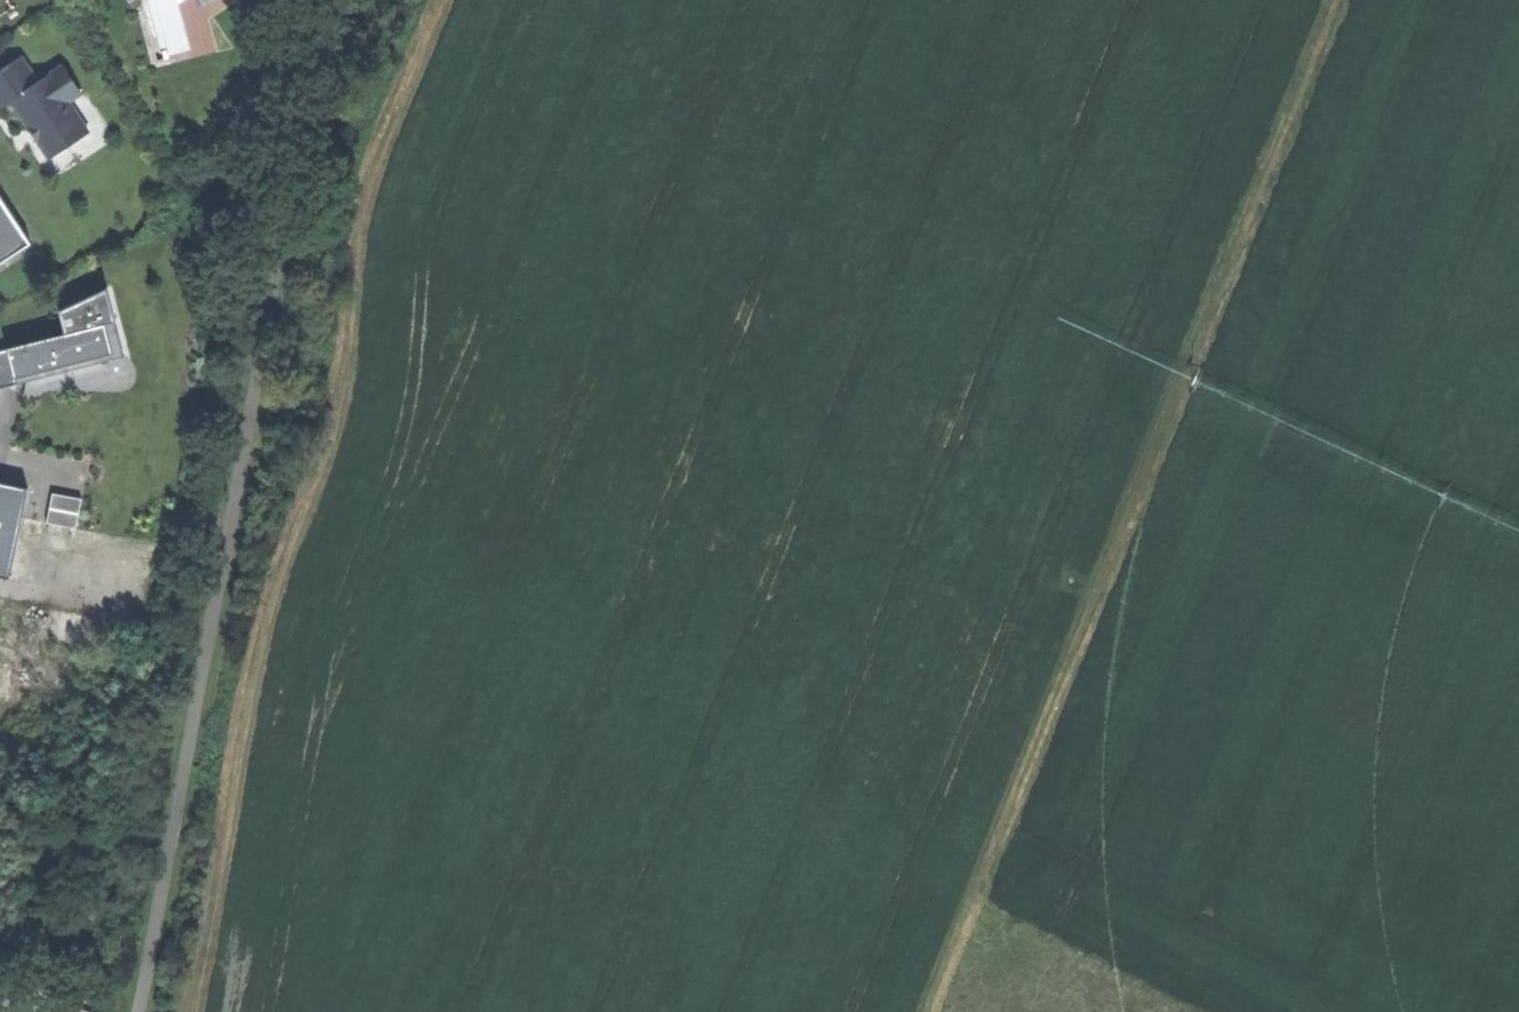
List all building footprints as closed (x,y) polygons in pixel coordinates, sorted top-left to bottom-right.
[(12,98),(49,154),(89,128),(69,97),(82,89),(64,61),(38,78),(22,53),(0,68),(0,105),(12,98)] [(30,238),(0,191),(0,258),(30,238)] [(115,319),(98,324),(106,358),(124,353),(115,319)] [(106,358),(98,324),(0,348),(0,385),(106,358)] [(10,575),(27,485),(0,479),(0,573),(10,575)] [(48,520),(79,523),(81,493),(51,491),(48,520)] [(61,609),(57,636),(80,639),(84,612),(61,609)]
